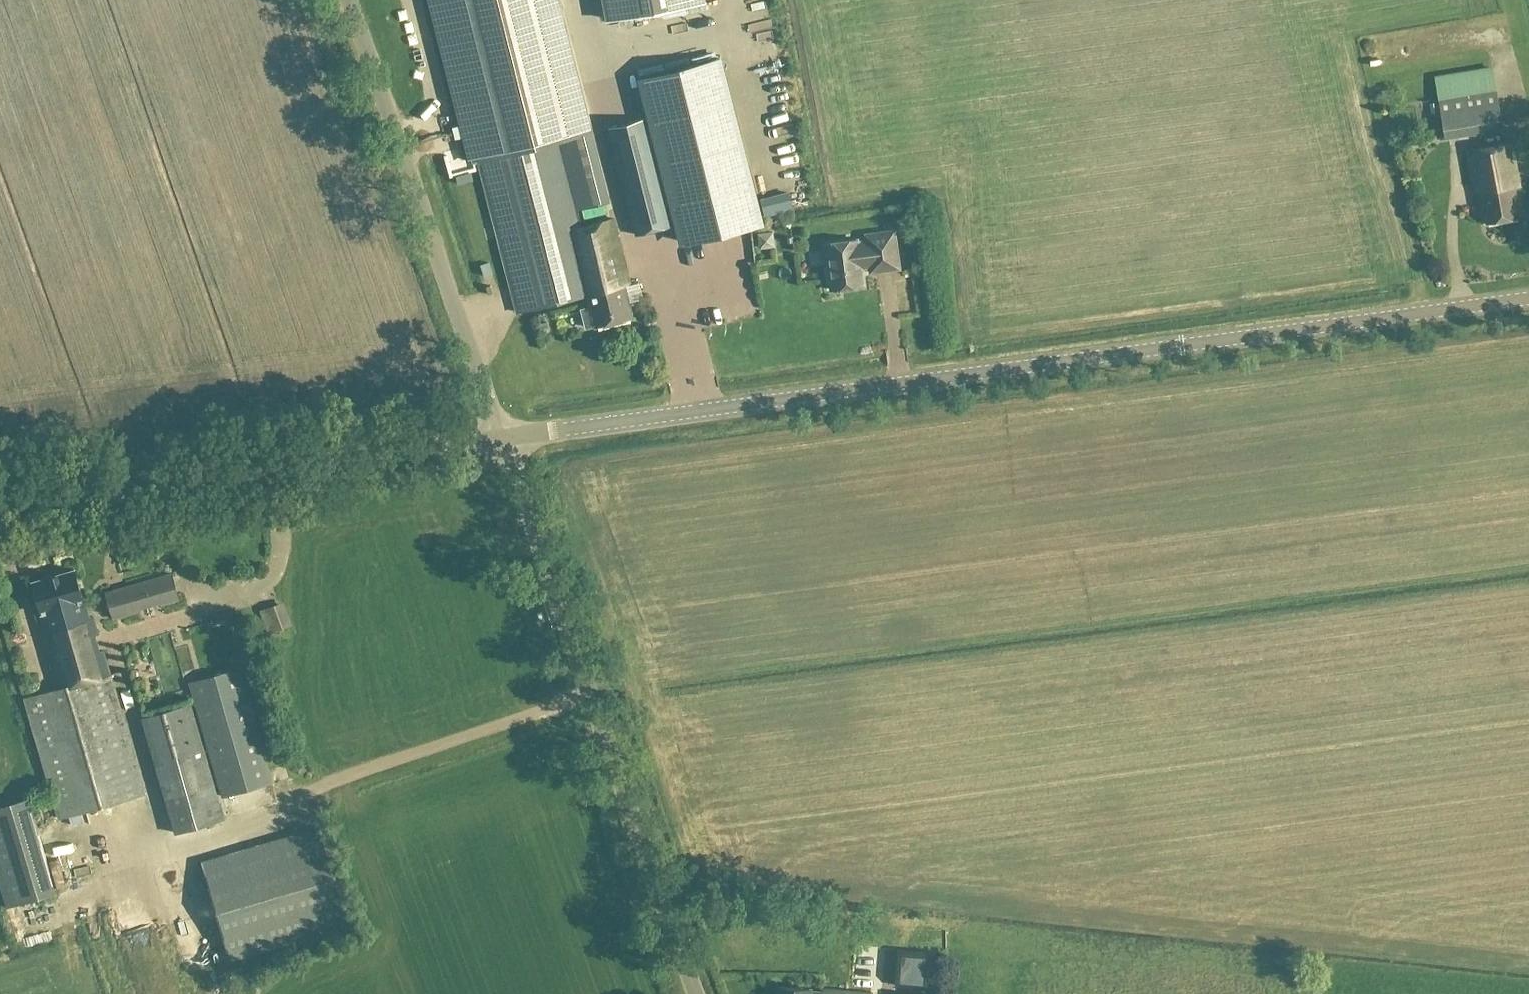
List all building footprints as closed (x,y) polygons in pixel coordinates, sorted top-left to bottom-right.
[(589,307),(579,310),(584,330),(594,327),(594,328),(631,318),(623,286),(629,285),(612,219),(579,228),(575,211),(608,202),(557,0),(430,0),(471,163),(477,161),(516,314),(586,296),(589,307)] [(634,233),(634,234),(671,226),(670,225),(676,224),(680,242),(759,224),(750,184),(722,62),(643,80),(652,119),(646,121),(646,120),(610,128),(634,233)] [(1500,131),(1496,111),(1489,67),(1434,77),(1445,140),(1500,131)] [(1472,185),(1474,185),(1478,208),(1482,207),(1485,224),(1518,218),(1511,180),(1517,179),(1510,145),(1466,153),(1472,185)] [(826,286),(830,287),(830,291),(862,286),(860,269),(869,268),(869,273),(898,269),(893,232),(864,235),(865,242),(856,243),(856,240),(824,244),(828,276),(825,278),(826,286)] [(40,633),(56,690),(22,700),(56,819),(142,794),(91,617),(87,618),(73,571),(31,583),(40,614),(34,616),(39,634),(40,633)] [(169,576),(105,594),(112,620),(139,612),(138,610),(159,604),(160,606),(176,602),(169,576)] [(291,627),(282,603),(258,612),(266,635),(291,627)] [(226,611),(213,615),(216,624),(228,620),(226,611)] [(171,633),(153,639),(169,693),(187,688),(171,633)] [(238,669),(187,683),(220,797),(270,783),(238,669)] [(131,684),(121,688),(130,713),(140,709),(131,684)] [(172,834),(221,820),(189,705),(140,719),(172,834)] [(0,806),(0,897),(3,907),(52,893),(25,799),(0,806)] [(81,822),(78,814),(67,817),(69,825),(81,822)] [(317,829),(200,863),(229,962),(345,928),(317,829)] [(93,846),(83,849),(87,868),(98,866),(93,846)] [(906,983),(924,983),(925,951),(906,951),(906,983)]
